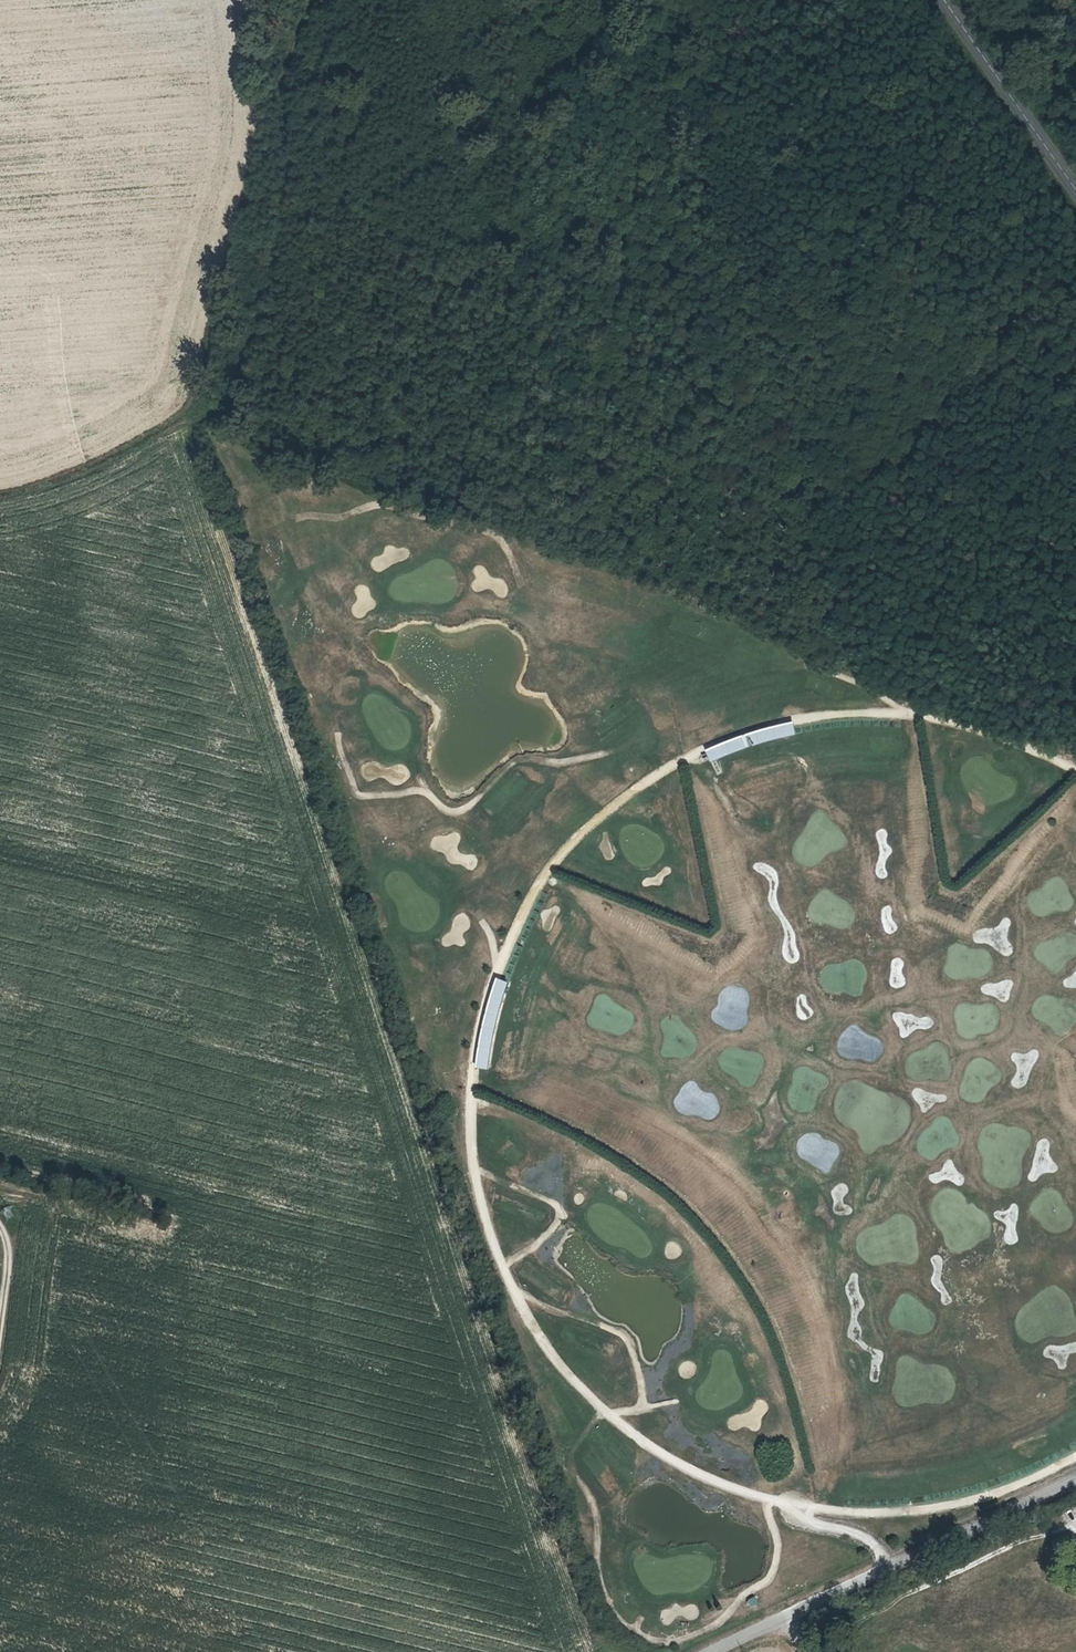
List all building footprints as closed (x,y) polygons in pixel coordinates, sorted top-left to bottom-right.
[(755,1597),(747,1600),(751,1609),(759,1605),(755,1597)]
